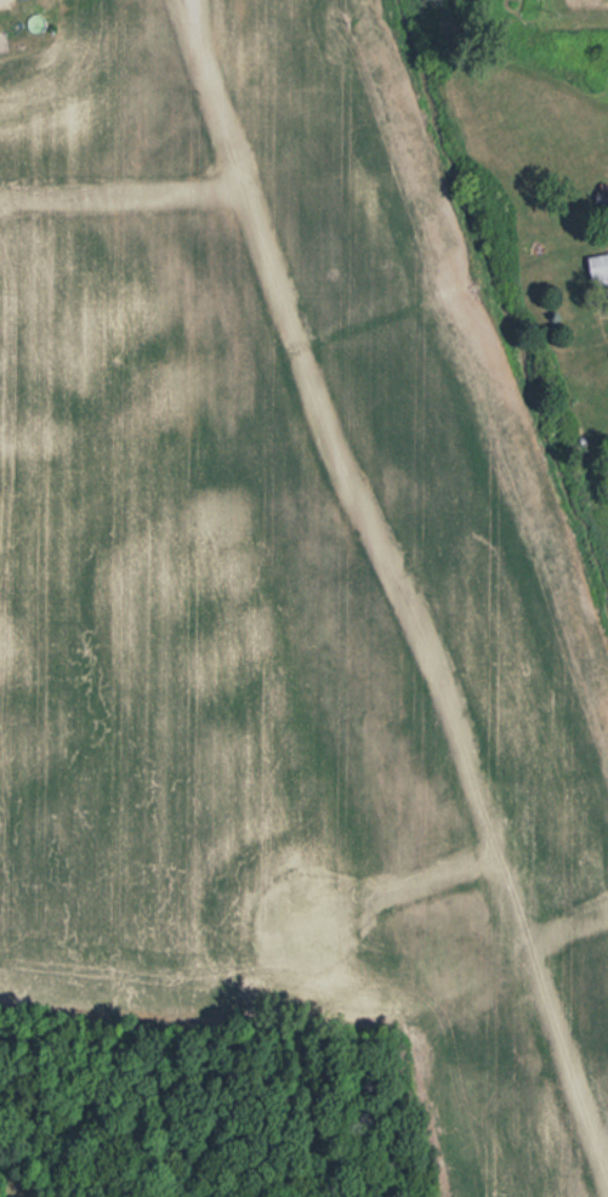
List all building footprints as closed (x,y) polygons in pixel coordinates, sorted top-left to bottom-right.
[(607,279),(607,255),(588,257),(590,281),(607,279)]
